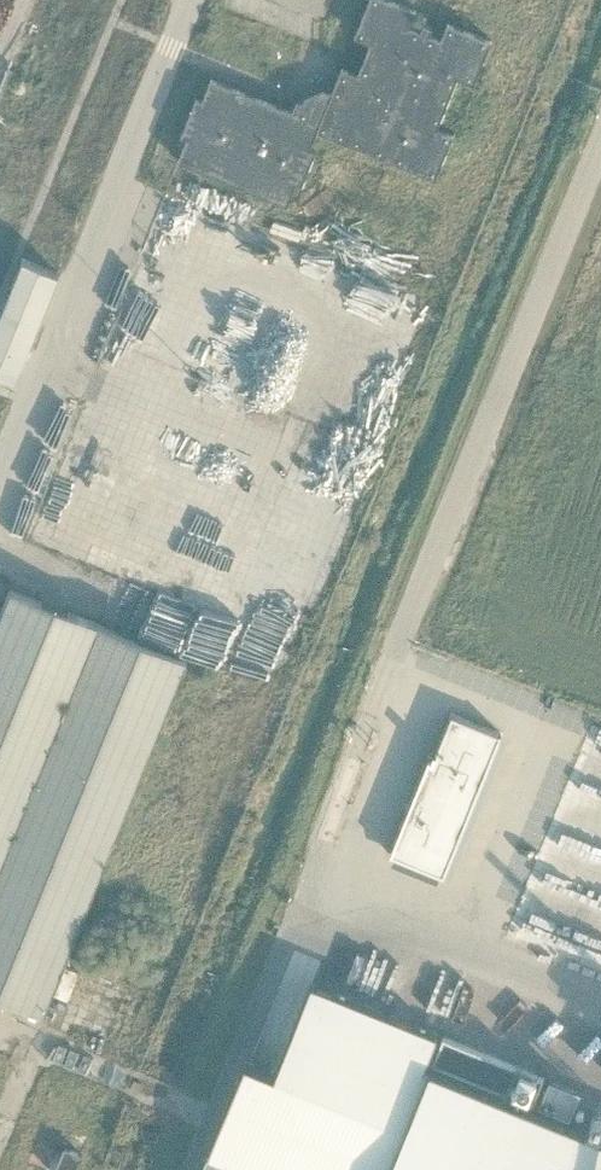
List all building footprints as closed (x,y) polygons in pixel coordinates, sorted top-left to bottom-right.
[(451,169),(464,128),(451,124),(467,73),(487,79),(502,32),(459,18),(455,29),(423,19),(429,2),(421,0),(378,0),(368,32),(382,36),(372,68),(353,62),(344,92),(313,82),(307,102),(222,75),(216,94),(208,91),(187,158),(301,194),(307,177),(315,179),(330,131),(451,169)] [(7,590),(0,606),(0,997),(42,1014),(184,662),(7,590)] [(428,759),(390,852),(443,873),(501,732),(452,712),(432,761),(428,759)] [(199,1169),(600,1169),(600,1138),(424,1066),(438,1031),(312,981),(276,1072),(246,1060),(207,1151),(199,1169)] [(581,1090),(550,1077),(539,1104),(570,1117),(581,1090)] [(37,1138),(27,1161),(50,1169),(77,1169),(85,1150),(66,1142),(64,1149),(37,1138)]
